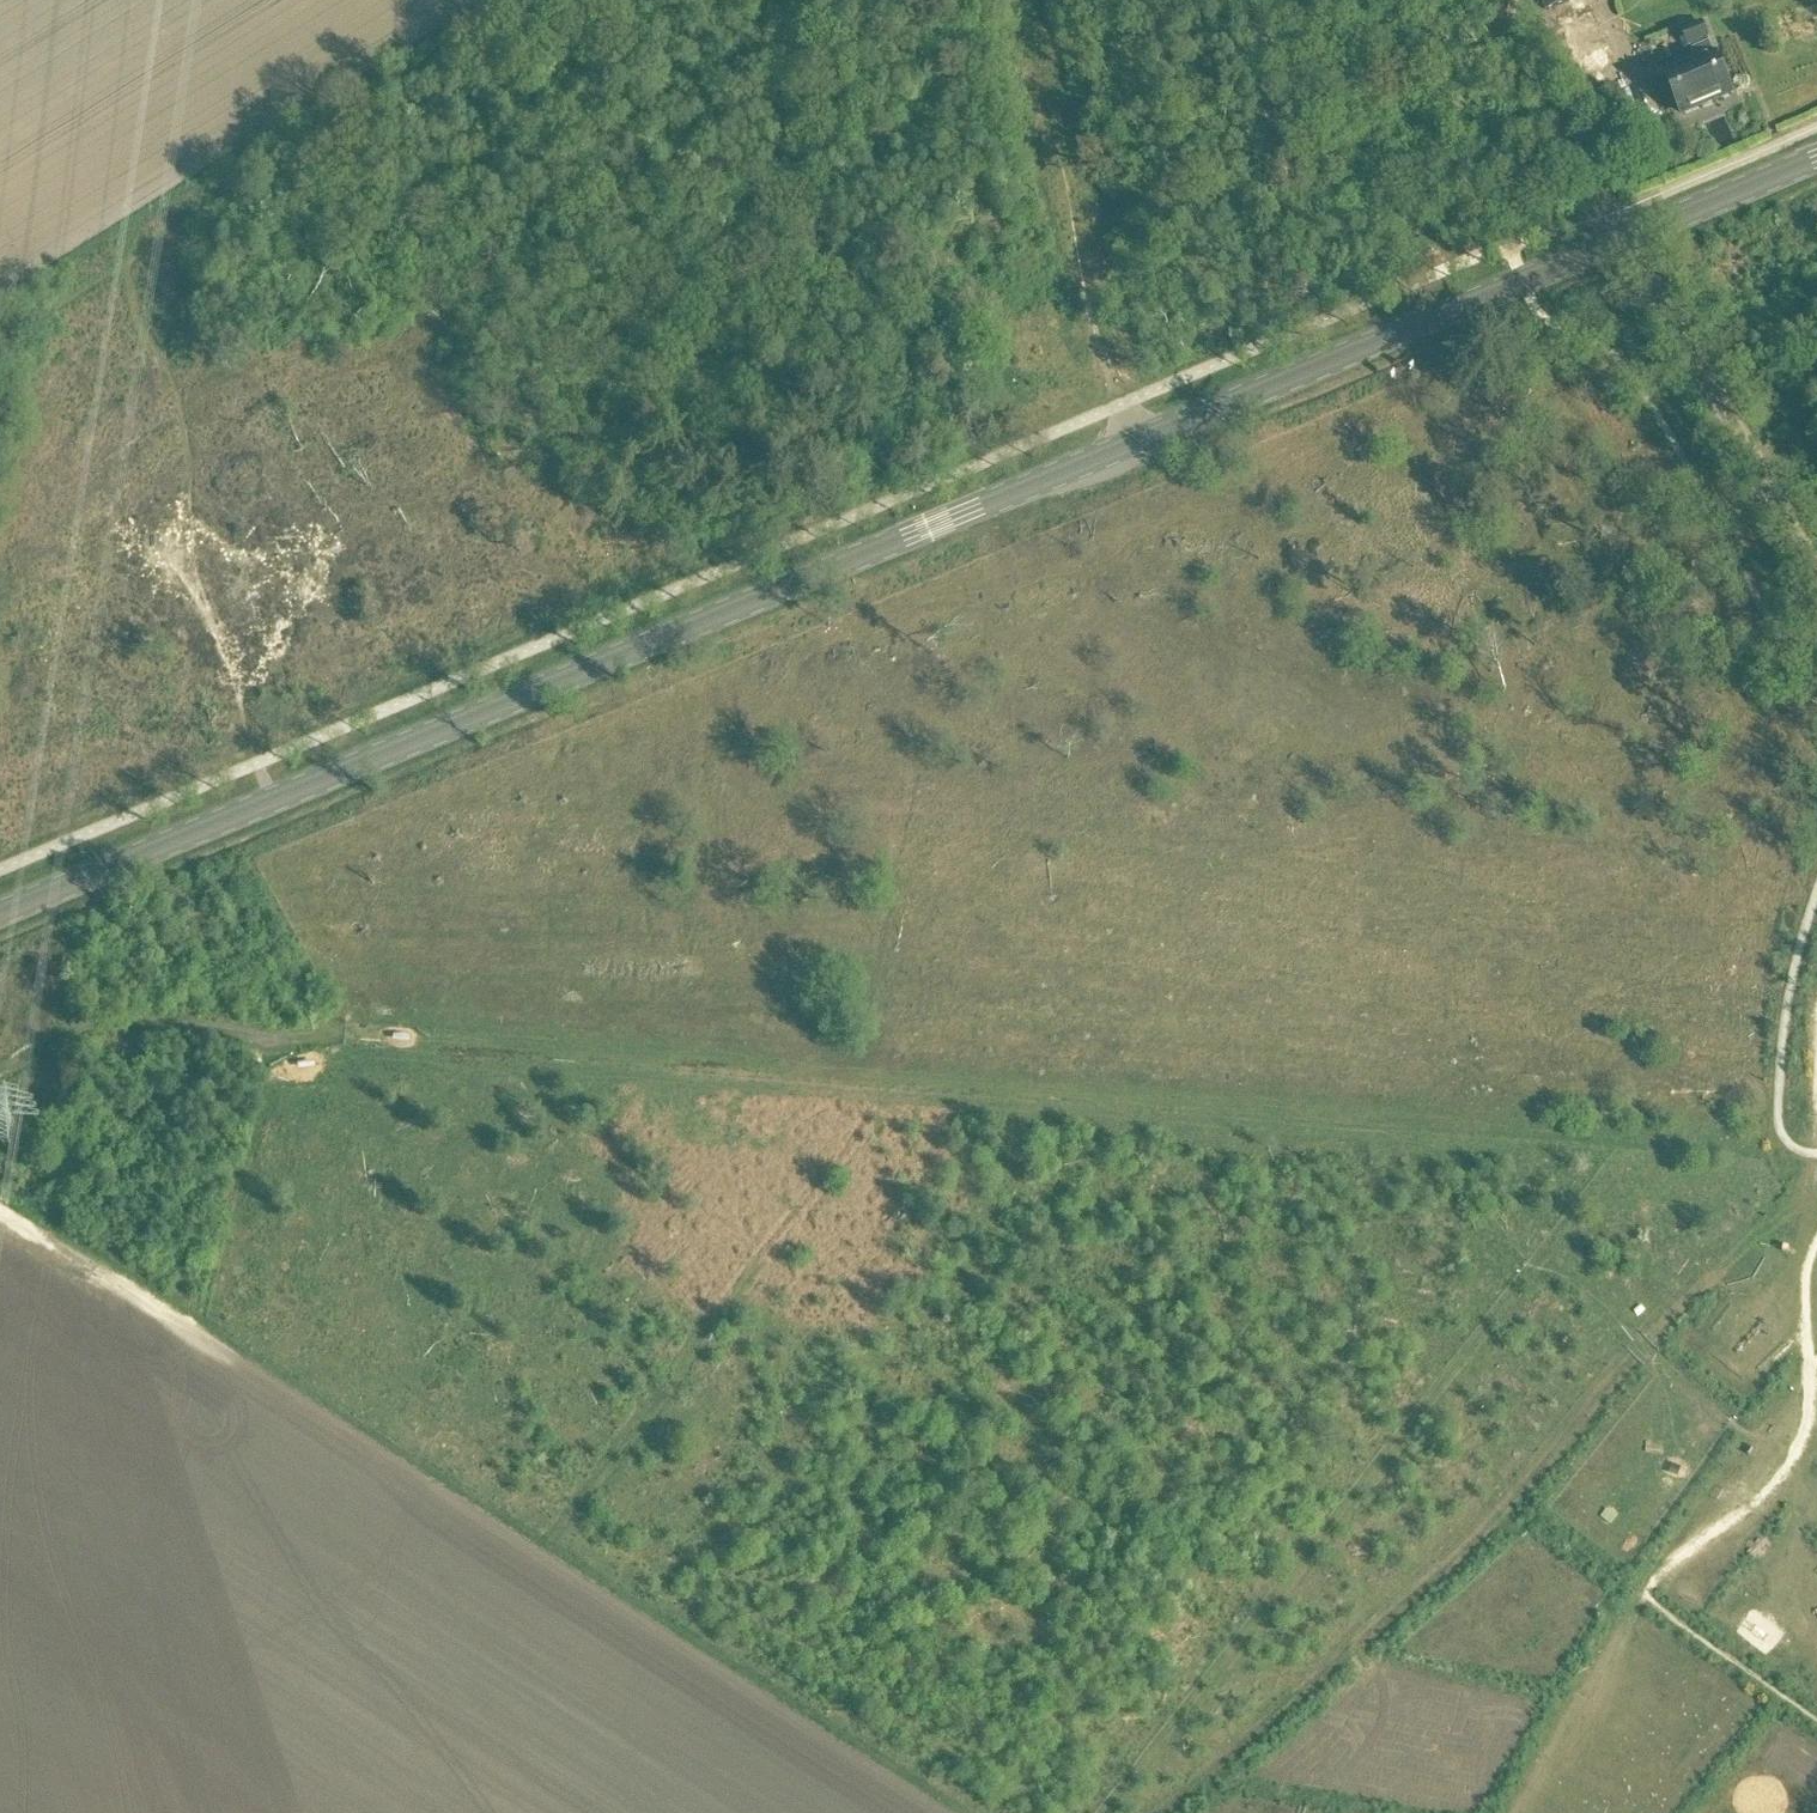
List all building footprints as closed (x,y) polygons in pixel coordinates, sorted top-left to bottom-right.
[(1545,12),(1575,0),(1540,0),(1545,12)] [(1609,51),(1589,0),(1587,0),(1561,10),(1581,62),(1609,51)] [(1700,65),(1666,79),(1682,116),(1732,96),(1703,26),(1683,34),(1689,49),(1693,47),(1700,65)]
